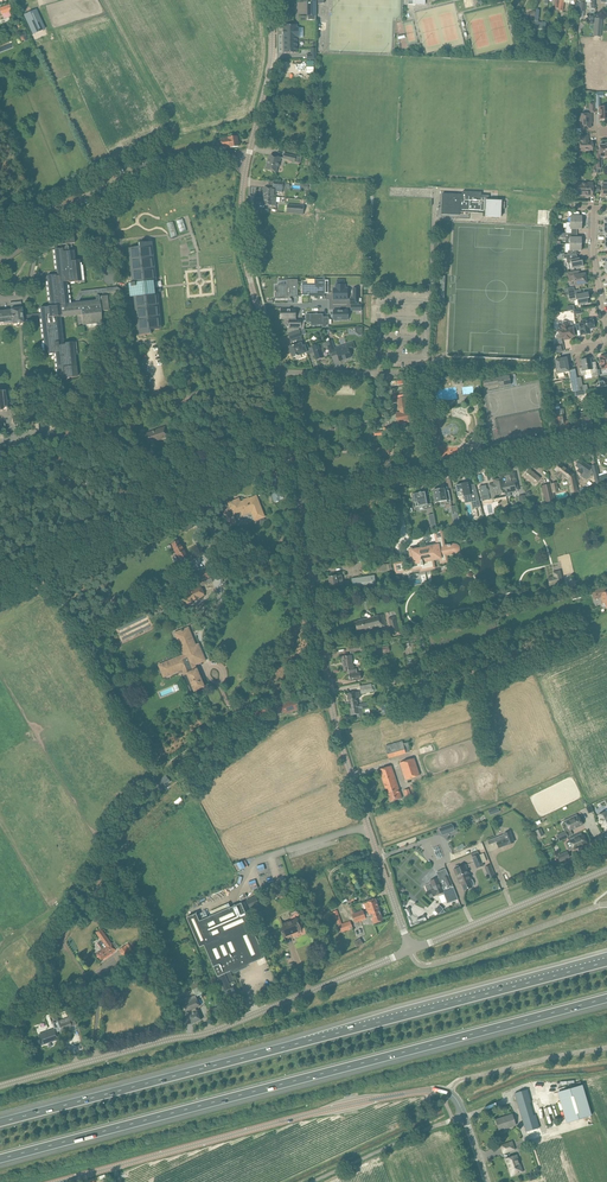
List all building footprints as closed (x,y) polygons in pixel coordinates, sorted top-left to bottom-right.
[(316,1),(307,1),(307,16),(308,16),(315,16),(316,16),(316,1)] [(0,8),(0,12),(1,15),(2,14),(4,19),(11,16),(9,12),(12,11),(10,5),(0,8)] [(35,10),(24,15),(33,34),(45,29),(35,10)] [(596,18),(594,36),(601,37),(603,19),(596,18)] [(535,21),(534,29),(545,30),(546,22),(538,22),(539,20),(535,19),(535,21)] [(284,30),(284,31),(284,34),(284,35),(284,41),(297,41),(297,37),(298,37),(303,37),(303,28),(298,28),(297,28),(297,25),(284,25),(284,30)] [(297,41),(284,41),(284,52),(297,52),(297,41)] [(0,47),(0,52),(14,47),(12,42),(0,47)] [(311,54),(307,54),(307,60),(316,60),(316,48),(311,48),(311,54)] [(599,107),(599,114),(599,120),(606,119),(606,107),(599,107)] [(581,120),(580,120),(580,123),(581,123),(581,128),(591,128),(590,119),(592,119),(591,114),(581,114),(581,120)] [(580,142),(580,151),(593,151),(593,142),(587,142),(587,140),(588,140),(588,135),(587,135),(582,136),(580,136),(580,142)] [(220,139),(216,140),(217,145),(221,144),(222,149),(239,146),(237,136),(231,137),(228,137),(228,138),(220,139)] [(596,169),(602,169),(601,157),(606,156),(606,145),(600,145),(600,150),(596,150),(596,164),(596,169)] [(136,162),(133,163),(136,170),(139,168),(140,170),(151,166),(148,160),(146,155),(135,159),(136,162)] [(267,163),(266,169),(276,172),(277,167),(279,167),(281,158),(270,155),(268,163),(267,163)] [(265,187),(264,196),(275,197),(275,192),(282,193),(283,189),(283,185),(284,182),(273,181),(273,182),(273,184),(272,184),(271,188),(268,187),(265,187)] [(576,183),(576,195),(586,195),(586,196),(593,196),(593,183),(576,183)] [(443,194),(442,214),(460,215),(460,212),(470,212),(484,213),(484,216),(501,217),(502,201),(489,200),(489,195),(481,195),(482,192),(463,191),(463,194),(443,194)] [(264,196),(263,205),(269,206),(276,206),(276,197),(275,197),(264,196)] [(318,202),(310,202),(309,212),(313,212),(313,224),(318,224),(318,225),(324,225),(324,224),(328,224),(328,213),(318,213),(318,202)] [(287,205),(287,213),(291,213),(304,214),(304,206),(292,205),(287,205)] [(572,212),(568,212),(569,216),(570,216),(570,223),(582,223),(582,216),(578,216),(578,212),(572,212)] [(29,214),(23,216),(26,225),(30,224),(30,222),(32,222),(29,214)] [(178,220),(180,230),(186,229),(184,219),(178,220)] [(174,222),(168,224),(171,236),(177,235),(174,222)] [(566,223),(566,233),(568,233),(571,233),(571,229),(577,229),(582,229),(582,223),(570,223),(566,223)] [(12,323),(12,324),(23,323),(23,320),(27,320),(28,323),(32,322),(32,319),(41,318),(45,354),(53,353),(53,352),(55,351),(57,370),(58,370),(58,372),(55,372),(56,379),(77,376),(76,368),(73,369),(73,366),(74,366),(74,365),(74,364),(74,363),(73,363),(75,363),(73,342),(65,343),(65,344),(63,345),(60,317),(81,314),(82,324),(102,322),(100,311),(108,310),(107,296),(99,296),(98,296),(98,295),(97,295),(96,295),(96,296),(95,296),(95,297),(96,301),(69,304),(66,283),(76,282),(73,251),(68,251),(68,248),(72,248),(72,244),(74,243),(73,234),(62,235),(58,236),(57,236),(57,238),(58,245),(62,245),(62,249),(61,249),(54,250),(57,276),(55,276),(55,275),(47,276),(49,307),(40,308),(41,314),(23,316),(22,308),(21,308),(21,307),(22,307),(22,303),(21,302),(10,303),(11,307),(11,308),(12,308),(12,309),(10,309),(10,310),(0,311),(0,324),(12,323)] [(133,283),(129,283),(130,297),(134,297),(136,297),(140,330),(138,331),(138,335),(150,334),(151,334),(151,330),(160,329),(156,294),(154,281),(151,247),(152,247),(153,247),(152,242),(140,243),(139,243),(139,247),(131,248),(134,283),(133,283)] [(320,249),(320,243),(311,243),(311,256),(319,256),(319,258),(322,258),(322,265),(328,265),(328,249),(320,249)] [(568,252),(567,255),(571,255),(571,251),(581,251),(582,244),(570,244),(570,250),(568,250),(568,252)] [(564,254),(564,259),(567,259),(567,263),(568,263),(569,269),(572,268),(576,267),(576,269),(579,268),(579,267),(583,266),(582,261),(580,261),(579,258),(578,258),(575,259),(575,255),(571,255),(567,255),(567,254),(564,254)] [(571,272),(567,273),(569,281),(573,280),(574,280),(575,286),(576,285),(576,287),(581,286),(581,285),(587,284),(586,282),(588,282),(587,277),(586,277),(585,274),(580,275),(579,271),(571,272)] [(277,292),(275,292),(275,299),(288,299),(291,299),(288,299),(288,297),(291,297),(298,297),(298,279),(287,279),(287,285),(277,285),(277,292)] [(302,284),(302,295),(308,295),(319,295),(319,293),(321,293),(321,294),(325,294),(325,280),(315,280),(315,284),(307,284),(302,284)] [(336,289),(333,289),(333,299),(348,299),(348,289),(344,289),(344,285),(336,285),(336,289)] [(580,290),(568,292),(569,297),(575,296),(576,298),(576,300),(577,300),(578,305),(584,304),(590,303),(588,293),(580,294),(580,290)] [(281,310),(281,318),(288,318),(289,320),(290,320),(289,326),(287,326),(287,327),(301,327),(301,326),(301,320),(297,320),(296,318),(295,318),(295,310),(296,310),(281,310)] [(348,310),(334,310),(334,318),(334,320),(340,320),(348,320),(348,310)] [(306,314),(306,322),(311,322),(311,326),(318,326),(318,325),(322,325),(322,327),(329,327),(329,317),(323,317),(323,314),(306,314)] [(582,323),(579,324),(580,329),(581,335),(590,334),(590,332),(591,332),(593,329),(593,328),(594,328),(593,319),(587,320),(581,321),(582,323)] [(553,346),(552,353),(564,351),(563,344),(562,344),(561,339),(564,338),(565,340),(570,339),(570,337),(574,336),(573,328),(572,322),(569,323),(568,323),(567,322),(566,321),(564,321),(562,321),(561,323),(561,324),(559,325),(560,330),(558,331),(559,335),(556,335),(556,345),(553,346)] [(357,327),(355,328),(355,332),(359,335),(363,335),(363,327),(360,327),(357,327)] [(290,334),(288,334),(290,339),(291,339),(296,337),(301,336),(300,330),(290,334)] [(320,345),(312,347),(314,353),(316,360),(324,357),(323,353),(325,352),(324,348),(328,346),(327,342),(320,345)] [(341,347),(336,348),(338,355),(340,361),(351,357),(349,352),(349,351),(355,348),(353,342),(341,347)] [(297,344),(289,347),(292,357),(301,354),(307,352),(305,348),(305,346),(303,346),(302,343),(299,344),(297,344)] [(597,370),(598,375),(606,374),(606,355),(600,357),(601,362),(602,369),(597,370)] [(556,360),(555,360),(556,366),(557,373),(558,374),(569,372),(572,392),(574,392),(579,391),(578,387),(577,378),(575,368),(569,369),(568,367),(570,364),(568,362),(567,358),(562,358),(558,356),(556,360)] [(582,367),(579,368),(580,374),(581,376),(585,375),(585,379),(592,378),(592,377),(598,376),(598,375),(597,370),(597,367),(596,362),(591,362),(591,361),(591,359),(591,358),(590,358),(587,359),(581,360),(582,367)] [(462,375),(453,375),(453,376),(454,380),(454,385),(462,384),(462,379),(462,377),(462,375)] [(509,375),(497,378),(498,384),(499,387),(511,385),(509,375)] [(497,378),(483,381),(485,387),(497,384),(498,384),(497,378)] [(344,391),(341,392),(341,394),(353,392),(352,385),(347,385),(347,388),(344,388),(344,391)] [(215,397),(208,399),(211,407),(218,404),(215,397)] [(400,413),(396,413),(397,420),(398,424),(411,422),(411,420),(409,411),(406,412),(405,408),(403,398),(397,399),(399,409),(400,413)] [(561,409),(551,411),(552,419),(558,418),(559,425),(560,433),(570,431),(569,425),(568,421),(564,422),(564,421),(563,415),(562,415),(561,409)] [(577,414),(575,414),(576,426),(580,425),(581,429),(585,428),(585,430),(591,429),(590,427),(593,427),(591,416),(590,416),(590,415),(586,412),(582,413),(577,414)] [(165,427),(144,434),(146,440),(148,444),(168,436),(167,432),(165,427)] [(580,460),(576,466),(579,468),(577,471),(582,474),(583,471),(587,474),(587,473),(589,475),(592,472),(589,470),(591,468),(585,463),(580,460)] [(560,464),(555,470),(558,472),(556,475),(560,478),(561,476),(567,480),(570,493),(575,492),(575,493),(578,493),(577,492),(578,491),(575,475),(569,471),(564,467),(560,464)] [(529,469),(524,475),(535,484),(540,478),(529,469)] [(486,485),(479,487),(482,501),(487,500),(490,500),(489,497),(489,494),(491,493),(492,499),(506,496),(506,493),(519,491),(518,486),(517,480),(515,475),(515,473),(506,474),(505,476),(505,478),(503,478),(502,477),(500,477),(499,479),(493,480),(494,483),(489,484),(490,488),(490,491),(488,491),(488,489),(487,489),(486,485)] [(463,484),(456,485),(458,497),(463,496),(465,503),(472,502),(473,508),(477,507),(481,507),(480,502),(474,484),(469,485),(468,483),(463,485),(463,484)] [(550,484),(542,486),(547,505),(550,504),(549,502),(554,501),(550,484)] [(442,488),(433,490),(435,503),(446,501),(447,503),(451,502),(449,490),(445,491),(444,488),(442,488)] [(280,489),(271,492),(273,497),(275,502),(279,500),(278,497),(282,495),(280,489)] [(412,494),(411,494),(412,496),(413,502),(415,502),(415,503),(417,502),(418,504),(418,506),(423,505),(427,505),(427,502),(425,492),(421,493),(421,492),(412,494)] [(240,501),(229,505),(233,514),(234,514),(241,511),(244,510),(246,513),(253,511),(256,520),(259,519),(264,517),(257,497),(241,503),(240,501)] [(243,525),(255,520),(253,516),(241,521),(243,525)] [(190,522),(184,526),(186,531),(193,527),(190,522)] [(436,532),(434,532),(435,534),(436,541),(443,539),(442,531),(440,531),(440,530),(436,531),(436,532)] [(178,540),(171,544),(176,555),(178,555),(180,560),(182,560),(183,562),(188,560),(186,557),(188,556),(185,551),(184,551),(181,544),(181,545),(178,540)] [(412,563),(411,563),(411,568),(413,567),(413,569),(421,567),(422,569),(433,567),(432,558),(434,558),(437,558),(437,557),(439,557),(438,556),(453,554),(455,553),(456,552),(458,551),(458,549),(458,548),(458,547),(457,546),(455,545),(453,545),(451,545),(447,545),(447,546),(437,548),(437,547),(435,548),(435,547),(431,548),(432,548),(419,551),(419,550),(415,551),(415,552),(414,552),(415,555),(416,561),(412,562),(412,563)] [(389,564),(376,566),(377,573),(390,571),(390,570),(393,569),(392,563),(389,564)] [(207,568),(193,574),(197,583),(211,577),(207,568)] [(556,578),(552,579),(553,584),(563,582),(560,571),(556,572),(557,572),(555,572),(556,578)] [(421,583),(421,574),(410,575),(410,584),(421,583)] [(335,576),(329,577),(330,587),(336,586),(338,586),(344,585),(343,580),(342,575),(336,576),(335,576)] [(360,577),(352,579),(354,589),(360,588),(376,586),(374,575),(360,577)] [(200,587),(183,594),(187,603),(204,596),(200,587)] [(592,591),(594,596),(600,594),(601,598),(603,604),(605,603),(606,608),(606,592),(604,592),(603,589),(592,591)] [(360,621),(354,622),(357,633),(362,631),(386,625),(384,614),(360,621)] [(395,617),(389,618),(391,626),(392,634),(400,632),(398,624),(398,622),(396,623),(395,617)] [(183,654),(158,665),(163,678),(182,670),(184,675),(187,674),(194,692),(206,687),(198,668),(197,668),(196,665),(207,661),(199,643),(196,644),(189,626),(174,633),(183,654)] [(389,646),(376,648),(377,654),(390,652),(389,646)] [(348,656),(342,657),(344,671),(348,670),(353,670),(353,669),(351,655),(348,656)] [(353,670),(348,670),(350,681),(356,680),(360,679),(361,679),(360,673),(357,673),(357,669),(353,669),(353,670)] [(360,686),(360,690),(361,693),(373,691),(372,684),(360,686)] [(418,687),(410,690),(413,697),(421,694),(418,687)] [(353,692),(347,693),(349,706),(357,704),(356,698),(360,698),(359,691),(353,692)] [(284,706),(279,707),(281,713),(286,711),(287,713),(299,709),(296,700),(284,704),(284,706)] [(357,704),(349,706),(351,715),(357,714),(358,717),(363,716),(362,709),(367,708),(367,703),(357,704)] [(392,704),(381,706),(383,713),(393,710),(392,704)] [(267,706),(254,712),(257,718),(269,712),(267,706)] [(270,720),(262,726),(265,730),(273,724),(270,720)] [(390,758),(409,753),(405,740),(387,745),(390,758)] [(413,758),(400,763),(406,780),(419,775),(413,758)] [(385,768),(380,770),(390,802),(396,800),(402,798),(391,766),(385,768)] [(153,776),(158,781),(165,775),(160,770),(153,776)] [(166,776),(157,782),(161,787),(162,788),(170,782),(169,781),(166,776)] [(407,797),(413,795),(410,788),(405,790),(407,797)] [(598,815),(600,820),(602,824),(602,823),(604,828),(606,826),(606,813),(606,812),(598,815)] [(577,815),(565,820),(570,830),(583,824),(579,816),(578,817),(577,815)] [(451,824),(440,828),(443,835),(453,831),(451,824)] [(566,831),(556,836),(559,841),(569,837),(566,831)] [(503,841),(497,843),(499,848),(514,842),(510,832),(504,834),(506,839),(503,841)] [(581,833),(569,839),(570,841),(574,849),(587,843),(583,835),(582,836),(581,833)] [(567,852),(557,856),(560,862),(569,857),(567,852)] [(479,855),(472,857),(477,868),(483,866),(479,855)] [(455,867),(454,869),(454,870),(458,880),(469,876),(465,866),(460,868),(460,866),(458,865),(455,867)] [(489,865),(485,867),(490,878),(494,877),(489,865)] [(430,884),(425,886),(430,897),(436,894),(437,896),(439,896),(442,895),(443,893),(442,892),(443,892),(447,902),(455,898),(456,900),(458,900),(453,887),(452,885),(449,876),(445,877),(444,874),(439,876),(438,876),(439,878),(430,881),(431,884),(430,884)] [(469,876),(458,880),(459,883),(461,882),(464,890),(472,886),(473,885),(474,883),(473,881),(471,880),(470,881),(469,879),(470,878),(469,876)] [(256,896),(246,900),(250,909),(260,905),(256,896)] [(367,901),(364,902),(367,910),(367,911),(368,911),(373,909),(372,908),(375,907),(378,906),(375,899),(374,899),(374,897),(372,896),(367,897),(366,899),(367,901)] [(242,903),(241,903),(248,919),(252,917),(245,902),(242,903)] [(196,914),(187,918),(200,947),(205,945),(215,970),(218,977),(219,981),(222,986),(223,986),(229,1000),(241,995),(230,971),(231,971),(235,973),(247,967),(248,965),(265,957),(263,952),(248,919),(241,903),(242,903),(241,903),(231,907),(212,916),(208,917),(200,921),(197,915),(196,914)] [(439,905),(434,911),(439,915),(439,914),(440,915),(446,912),(443,910),(444,909),(439,905)] [(363,911),(353,914),(353,917),(355,922),(360,921),(365,919),(365,917),(371,915),(373,920),(374,924),(383,920),(382,917),(378,906),(375,907),(372,908),(373,909),(368,911),(367,911),(363,912),(363,911)] [(337,910),(331,912),(337,928),(339,932),(342,931),(342,932),(353,928),(350,921),(342,924),(337,910)] [(285,931),(281,932),(283,937),(286,942),(285,938),(301,931),(302,933),(303,933),(300,927),(296,919),(282,925),(285,931)] [(101,929),(96,932),(102,940),(98,943),(102,950),(97,954),(98,955),(101,960),(116,950),(113,945),(112,943),(111,944),(110,942),(104,933),(101,929)] [(148,930),(144,934),(149,940),(153,936),(148,930)] [(125,946),(119,950),(124,957),(133,951),(128,943),(125,946)] [(198,982),(191,984),(193,990),(200,987),(198,982)] [(195,996),(182,1001),(185,1009),(186,1012),(195,1008),(200,1006),(196,997),(196,995),(195,996)] [(197,1011),(195,1008),(186,1012),(189,1018),(192,1024),(202,1019),(199,1014),(198,1011),(197,1011)] [(43,1033),(39,1035),(41,1039),(43,1045),(59,1039),(57,1032),(76,1025),(73,1016),(59,1021),(56,1013),(49,1015),(52,1024),(54,1024),(56,1029),(43,1033)] [(582,1085),(559,1092),(568,1123),(591,1116),(582,1085)] [(530,1103),(519,1106),(526,1132),(540,1128),(536,1115),(534,1115),(530,1103)] [(544,1107),(550,1123),(554,1121),(549,1105),(544,1107)] [(512,1114),(496,1120),(499,1131),(516,1125),(512,1114)] [(512,1142),(501,1146),(504,1153),(515,1149),(512,1142)] [(517,1155),(506,1159),(511,1175),(520,1172),(518,1167),(521,1166),(517,1155)]
